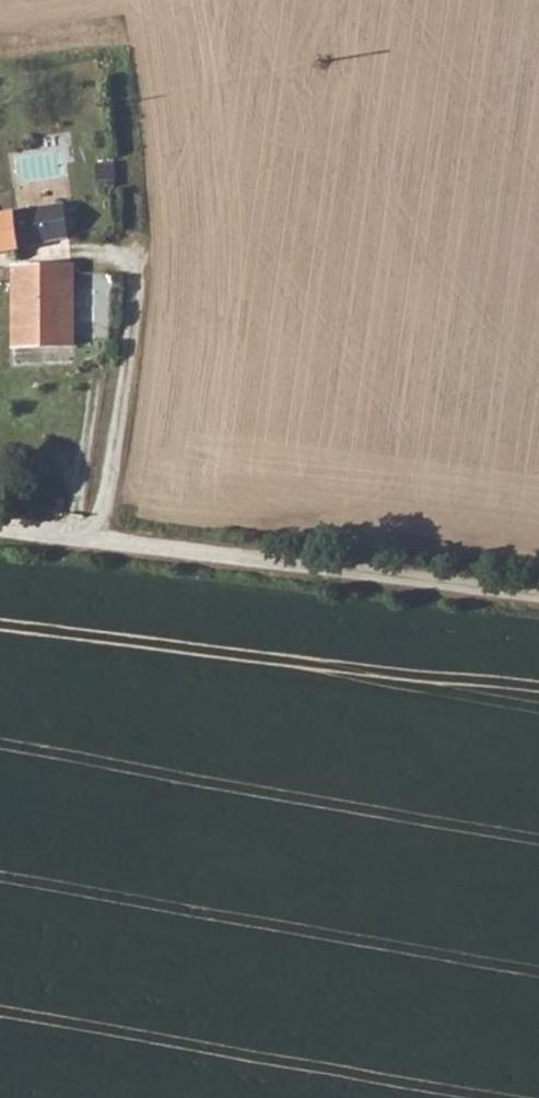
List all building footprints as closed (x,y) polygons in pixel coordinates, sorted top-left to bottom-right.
[(0,213),(0,259),(23,255),(22,248),(68,242),(63,204),(0,213)] [(75,264),(9,265),(10,349),(76,347),(75,264)]
